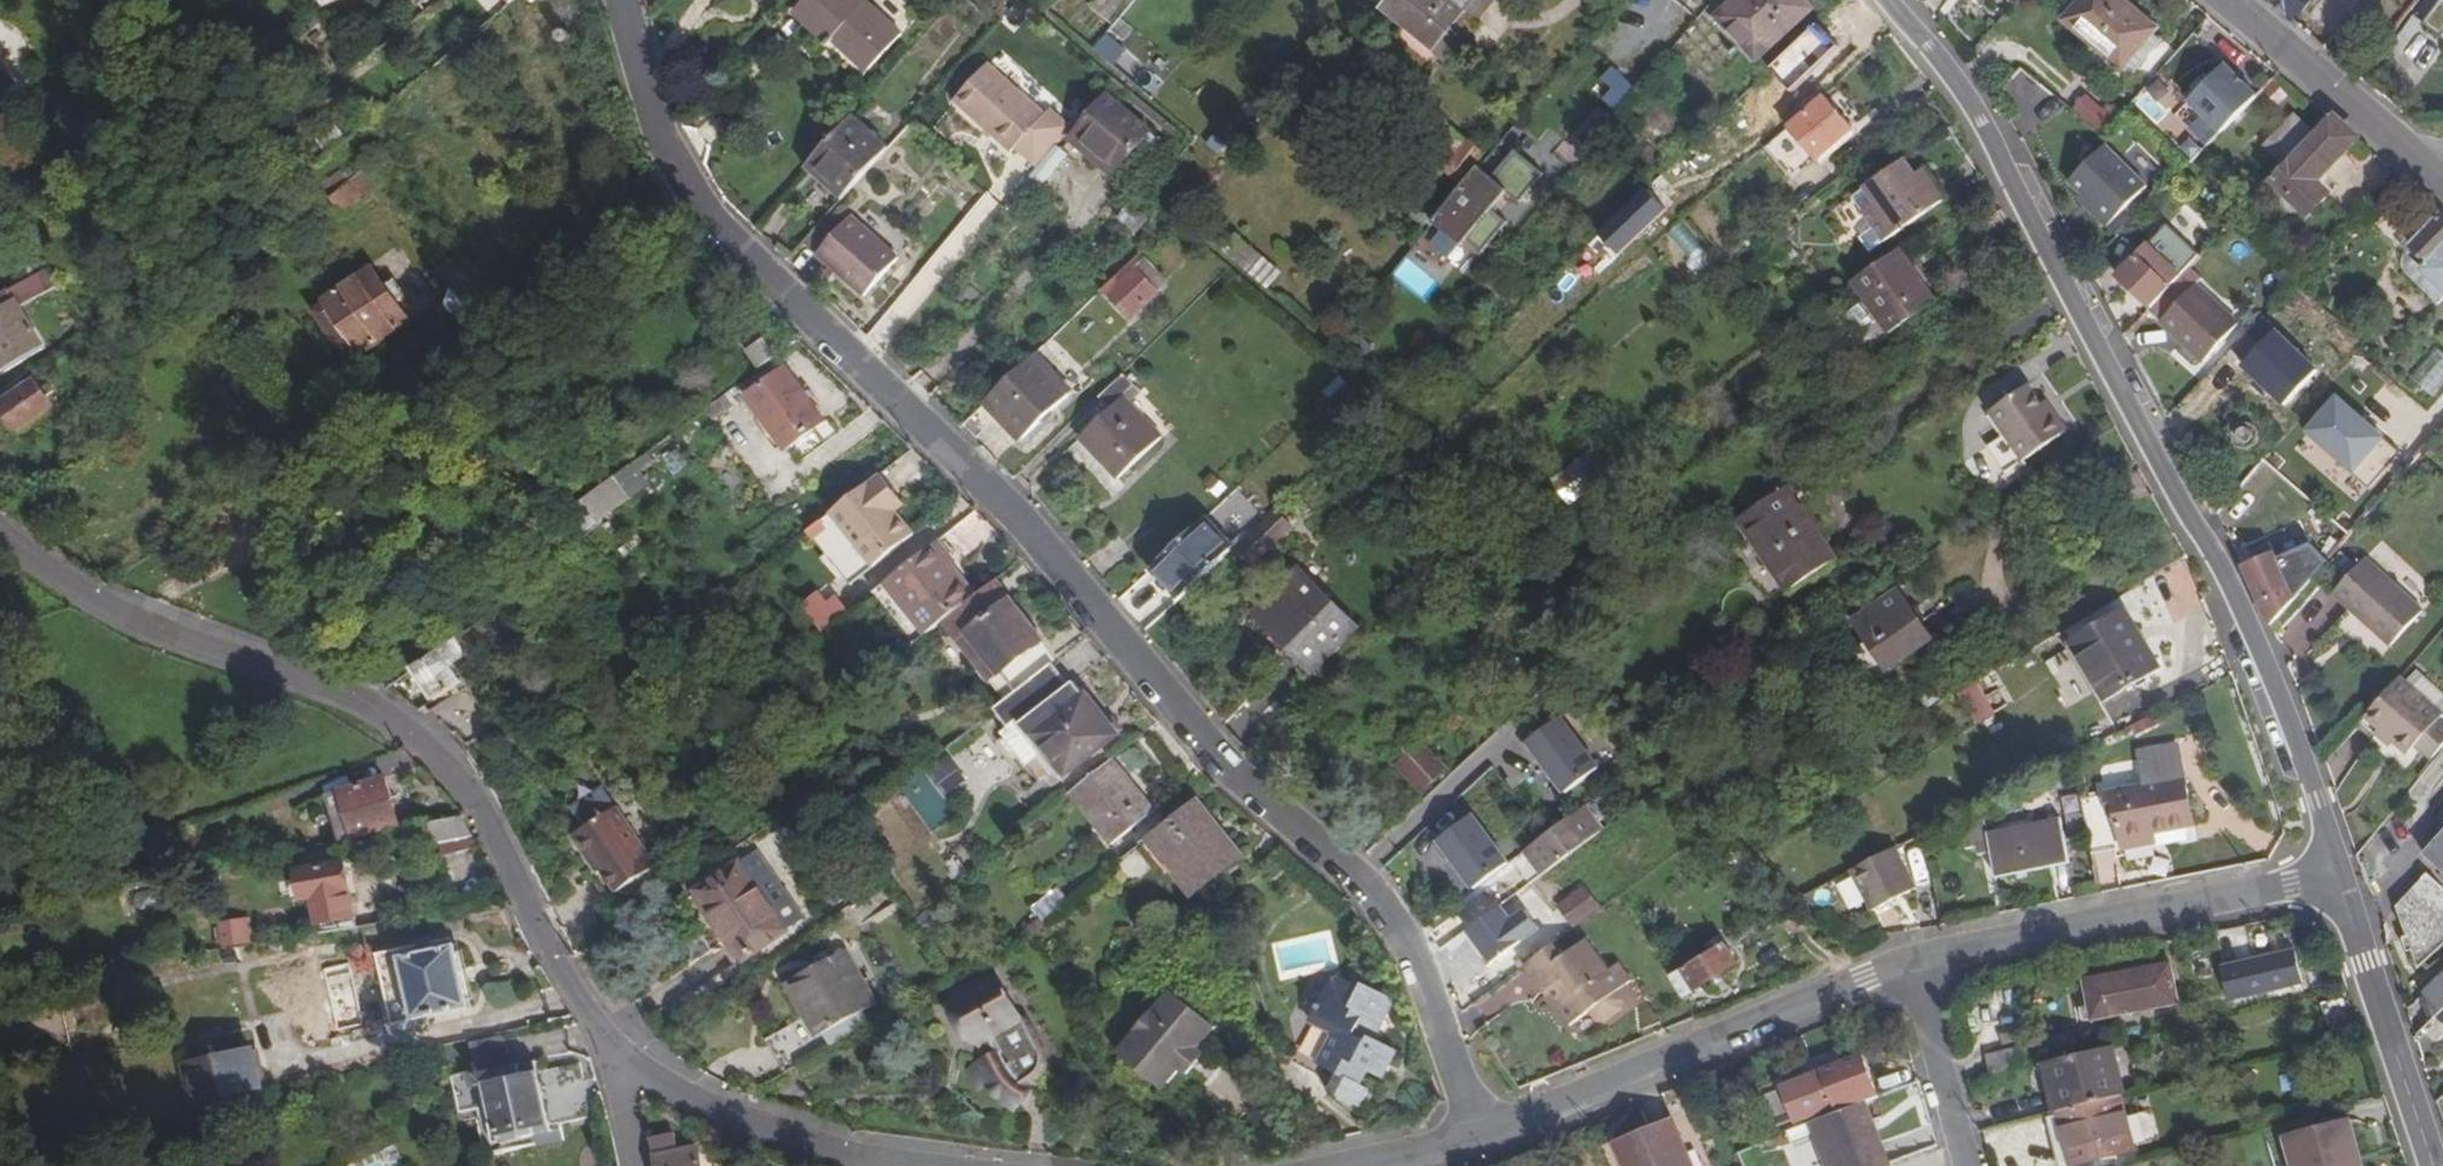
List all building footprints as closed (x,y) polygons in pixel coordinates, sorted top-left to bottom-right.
[(863,0),(808,0),(796,13),(829,44),(835,38),(871,70),(901,34),(863,0)] [(1092,8),(1116,25),(1133,0),(1097,0),(1092,8)] [(1462,12),(1447,0),(1386,0),(1381,5),(1434,48),(1462,12)] [(1803,0),(1737,0),(1719,17),(1759,61),(1813,11),(1803,0)] [(2155,33),(2158,29),(2124,0),(2084,0),(2065,22),(2088,41),(2124,72),(2126,70),(2155,33)] [(2292,23),(2310,0),(2266,0),(2292,23)] [(1462,12),(1434,48),(1448,60),(1477,24),(1462,12)] [(2175,116),(2211,149),(2264,91),(2234,64),(2244,52),(2211,22),(2198,36),(2226,62),(2175,116)] [(566,31),(561,32),(559,36),(559,40),(561,42),(564,44),(566,44),(570,41),(571,38),(570,34),(566,31)] [(2126,70),(2134,77),(2164,41),(2155,33),(2126,70)] [(1123,61),(1125,44),(1104,40),(1101,58),(1123,61)] [(1076,125),(1054,106),(1049,111),(992,61),(958,99),(1015,148),(1020,145),(1041,165),(1076,125)] [(14,84),(0,65),(0,94),(14,84)] [(1615,76),(1577,126),(1592,139),(1631,90),(1615,76)] [(1774,137),(1790,122),(1765,94),(1748,109),(1759,121),(1749,130),(1759,142),(1770,134),(1774,137)] [(1853,129),(1825,95),(1768,147),(1795,178),(1853,129)] [(2084,95),(2074,111),(2103,130),(2113,113),(2084,95)] [(1150,131),(1109,96),(1076,133),(1118,169),(1150,131)] [(2316,135),(2289,164),(2275,178),(2313,215),(2330,195),(2318,182),(2359,137),(2334,115),(2316,135)] [(2289,164),(2316,135),(2295,117),(2268,145),(2289,164)] [(887,152),(851,119),(812,163),(849,195),(887,152)] [(1482,154),(1442,122),(1421,147),(1462,180),(1482,154)] [(1711,164),(1722,153),(1710,139),(1698,149),(1711,164)] [(2110,142),(2067,183),(2111,229),(2154,187),(2110,142)] [(1496,174),(1482,164),(1437,224),(1443,229),(1426,251),(1448,267),(1465,245),(1482,257),(1547,171),(1516,148),(1496,174)] [(1870,225),(1932,179),(1926,170),(1918,176),(1908,162),(1865,192),(1875,206),(1863,214),(1870,225)] [(387,197),(370,172),(335,197),(352,222),(387,197)] [(1873,230),(1883,245),(1947,202),(1932,179),(1870,225),(1873,230)] [(1875,206),(1865,192),(1853,200),(1863,214),(1875,206)] [(1155,223),(1123,194),(1107,212),(1140,240),(1155,223)] [(1699,205),(1674,228),(1687,242),(1712,219),(1699,205)] [(2442,214),(2412,247),(2430,265),(2426,271),(2442,287),(2442,215),(2442,214)] [(845,275),(879,237),(855,216),(845,226),(832,215),(808,242),(845,275)] [(1883,245),(1873,230),(1859,241),(1869,255),(1883,245)] [(862,290),(896,252),(879,237),(845,275),(862,290)] [(1264,261),(1237,240),(1225,254),(1251,276),(1264,261)] [(2153,240),(2148,245),(2164,260),(2168,255),(2153,240)] [(2119,276),(2154,309),(2192,267),(2193,267),(2184,258),(2174,269),(2164,260),(2147,245),(2119,276)] [(498,293),(469,250),(439,271),(451,289),(445,304),(457,322),(498,293)] [(1939,304),(1903,251),(1857,284),(1869,301),(1848,315),(1859,332),(1827,355),(1839,372),(1939,304)] [(896,252),(862,290),(868,295),(901,257),(896,252)] [(2188,253),(2184,258),(2193,267),(2197,262),(2188,253)] [(1392,277),(1425,303),(1441,283),(1407,257),(1392,277)] [(1133,320),(1161,293),(1129,262),(1102,289),(1133,320)] [(363,357),(412,323),(399,304),(407,297),(395,281),(387,287),(372,266),(324,301),(325,304),(315,311),(349,362),(360,354),(363,357)] [(2192,267),(2154,309),(2152,311),(2205,363),(2240,325),(2199,286),(2205,279),(2192,267)] [(0,297),(0,368),(1,370),(43,344),(10,292),(1,296),(0,297)] [(2377,349),(2359,327),(2338,343),(2356,366),(2377,349)] [(761,371),(779,358),(766,340),(749,353),(761,371)] [(2440,347),(2414,376),(2437,395),(2442,388),(2442,349),(2440,347)] [(1025,438),(1071,394),(1034,356),(988,401),(1025,438)] [(784,448),(825,418),(788,369),(748,398),(784,448)] [(1164,436),(1126,396),(1136,386),(1123,372),(1099,396),(1112,409),(1081,439),(1120,479),(1164,436)] [(1348,420),(1377,392),(1358,374),(1330,401),(1348,420)] [(36,381),(1,406),(18,430),(53,405),(36,381)] [(2049,422),(2041,410),(2028,389),(1990,415),(2024,464),(2066,436),(2055,418),(2049,422)] [(2049,422),(2055,418),(2047,406),(2041,410),(2049,422)] [(825,418),(784,448),(786,451),(826,422),(825,418)] [(2248,426),(2242,427),(2239,433),(2238,437),(2241,442),(2243,445),(2249,445),(2253,444),(2256,441),(2257,436),(2257,432),(2254,429),(2248,426)] [(2431,442),(2442,452),(2442,428),(2431,442)] [(1595,448),(1551,479),(1568,504),(1613,473),(1595,448)] [(1361,464),(1350,452),(1340,461),(1351,473),(1361,464)] [(619,483),(629,497),(642,487),(632,473),(619,483)] [(897,494),(883,476),(834,515),(875,568),(915,537),(896,513),(887,501),(897,494)] [(629,497),(619,483),(615,478),(586,499),(599,518),(629,497)] [(1790,594),(1838,561),(1788,488),(1740,521),(1790,594)] [(1236,489),(1210,514),(1235,541),(1261,516),(1236,489)] [(906,506),(897,494),(887,501),(896,513),(906,506)] [(1277,512),(1238,551),(1251,564),(1291,526),(1277,512)] [(1186,596),(1236,547),(1208,518),(1157,567),(1186,596)] [(937,545),(954,566),(960,561),(943,540),(937,545)] [(956,615),(980,597),(954,566),(937,545),(889,582),(931,636),(956,615)] [(2270,627),(2328,561),(2313,547),(2285,578),(2276,554),(2246,567),(2270,627)] [(2331,596),(2388,647),(2420,612),(2363,560),(2331,596)] [(1186,596),(1157,567),(1151,572),(1180,602),(1186,596)] [(1358,629),(1301,570),(1259,612),(1315,672),(1358,629)] [(980,597),(956,615),(1002,675),(1044,641),(999,582),(980,597)] [(849,613),(826,586),(803,605),(825,632),(849,613)] [(1857,621),(1872,644),(1890,671),(1890,673),(1937,640),(1905,589),(1857,621)] [(419,680),(516,615),(509,605),(413,670),(419,680)] [(2082,664),(2136,631),(2126,613),(2071,645),(2082,664)] [(516,615),(419,680),(435,701),(463,681),(454,667),(491,641),(497,648),(526,628),(516,615)] [(2082,664),(2106,701),(2159,667),(2136,631),(2082,664)] [(1121,736),(1077,682),(1073,684),(1057,663),(998,709),(1015,730),(1024,724),(1068,778),(1121,736)] [(2418,696),(2429,684),(2417,673),(2406,685),(2418,696)] [(2383,736),(2405,756),(2414,746),(2430,760),(2442,745),(2442,729),(2435,722),(2440,716),(2437,713),(2418,696),(2406,685),(2399,678),(2359,722),(2373,736),(2378,731),(2383,736)] [(1981,680),(1959,692),(1976,725),(1999,713),(1981,680)] [(2437,713),(2442,706),(2442,697),(2429,684),(2418,696),(2437,713)] [(457,733),(486,714),(469,687),(432,713),(457,733)] [(486,714),(457,733),(470,745),(495,727),(486,714)] [(1567,796),(1606,770),(1570,716),(1530,742),(1567,796)] [(1424,789),(1446,768),(1422,743),(1400,764),(1424,789)] [(2193,826),(2179,752),(2155,757),(2155,763),(2110,773),(2125,849),(2155,843),(2154,835),(2193,826)] [(949,754),(929,768),(949,795),(968,780),(949,754)] [(1154,811),(1113,759),(1071,793),(1113,844),(1154,811)] [(931,832),(958,813),(926,767),(899,786),(931,832)] [(345,798),(357,840),(402,828),(387,778),(344,791),(345,798)] [(1240,859),(1194,802),(1151,837),(1197,892),(1240,859)] [(1545,875),(1603,831),(1586,807),(1527,852),(1545,875)] [(582,850),(626,820),(619,809),(575,839),(582,850)] [(1478,811),(1439,838),(1476,892),(1516,864),(1478,811)] [(475,837),(463,817),(430,826),(440,845),(475,837)] [(600,867),(640,840),(626,820),(582,850),(592,863),(596,861),(600,867)] [(2069,865),(2061,821),(1990,834),(1987,821),(1964,826),(1968,850),(1992,846),(1998,878),(2069,865)] [(610,881),(650,854),(640,840),(600,867),(604,873),(600,875),(594,880),(600,888),(610,881)] [(2442,862),(2442,840),(2432,852),(2442,862)] [(1922,892),(1901,851),(1853,876),(1875,918),(1922,892)] [(2432,852),(2427,859),(2442,873),(2442,862),(2432,852)] [(609,901),(619,895),(659,867),(650,854),(610,881),(600,888),(609,901)] [(596,870),(600,867),(596,861),(592,863),(596,870)] [(320,924),(356,917),(344,863),(300,872),(306,901),(315,899),(320,924)] [(789,933),(741,863),(700,892),(747,962),(789,933)] [(2414,951),(2419,964),(2442,943),(2442,892),(2429,878),(2400,909),(2410,937),(2414,951)] [(1069,904),(1058,889),(1035,908),(1046,923),(1069,904)] [(1598,911),(1583,891),(1560,910),(1573,930),(1598,911)] [(1503,909),(1472,933),(1495,965),(1543,929),(1527,909),(1512,919),(1503,909)] [(218,919),(220,946),(252,945),(251,918),(218,919)] [(2216,943),(2220,963),(2252,957),(2248,937),(2216,943)] [(2414,951),(2410,937),(2403,940),(2407,953),(2414,951)] [(1558,945),(1530,966),(1575,1026),(1596,1011),(1604,1021),(1611,1022),(1629,1009),(1630,1001),(1622,991),(1619,987),(1632,976),(1623,963),(1613,971),(1591,941),(1568,958),(1558,945)] [(1685,997),(1740,965),(1727,944),(1672,977),(1685,997)] [(402,957),(417,1021),(472,1009),(457,945),(436,949),(402,957)] [(2228,1002),(2307,986),(2299,949),(2221,964),(2228,1002)] [(795,982),(826,1036),(877,1006),(846,951),(795,982)] [(368,991),(360,958),(341,962),(348,994),(368,991)] [(2170,965),(2086,981),(2094,1022),(2178,1005),(2170,965)] [(1519,970),(1474,1005),(1490,1024),(1535,989),(1519,970)] [(994,1058),(1008,1050),(1001,1038),(1024,1024),(997,973),(956,997),(984,1047),(988,1046),(994,1058)] [(1636,981),(1632,976),(1619,987),(1622,991),(1636,981)] [(2424,995),(2434,1021),(2442,1012),(2442,977),(2424,995)] [(1380,1045),(1384,1043),(1371,1037),(1387,1003),(1385,993),(1360,982),(1357,987),(1338,978),(1330,980),(1323,995),(1321,994),(1309,1020),(1330,1030),(1318,1062),(1338,1070),(1330,1090),(1360,1104),(1368,1086),(1362,1082),(1368,1068),(1383,1075),(1387,1067),(1380,1045)] [(826,1036),(795,982),(786,987),(805,1019),(817,1041),(826,1036)] [(1195,1047),(1213,1027),(1170,990),(1118,1051),(1160,1089),(1177,1071),(1184,1075),(1202,1054),(1195,1047)] [(803,1064),(824,1053),(817,1041),(805,1019),(770,1040),(788,1073),(803,1064)] [(556,1138),(553,1122),(541,1074),(539,1074),(536,1063),(513,1068),(505,1037),(474,1045),(478,1068),(469,1070),(488,1154),(556,1138)] [(1380,1045),(1387,1067),(1395,1049),(1384,1043),(1380,1045)] [(2031,1068),(2026,1048),(1988,1057),(1993,1077),(2031,1068)] [(1008,1050),(994,1058),(970,1071),(981,1090),(990,1086),(995,1094),(1018,1108),(1034,1080),(1018,1062),(1010,1049),(1008,1050)] [(2061,1115),(2123,1098),(2111,1050),(2048,1064),(2061,1115)] [(255,1051),(190,1067),(197,1098),(263,1083),(255,1051)] [(1840,1114),(1866,1104),(1877,1099),(1860,1059),(1782,1090),(1796,1125),(1838,1109),(1840,1114)] [(1249,1093),(1215,1064),(1194,1089),(1227,1117),(1249,1093)] [(2123,1098),(2061,1115),(2051,1116),(2065,1165),(2081,1165),(2138,1152),(2123,1098)] [(1840,1114),(1825,1120),(1838,1153),(1827,1158),(1830,1165),(1887,1165),(1890,1165),(1866,1104),(1840,1114)] [(1674,1118),(1616,1141),(1626,1165),(1693,1165),(1674,1118)] [(1838,1153),(1825,1120),(1795,1132),(1799,1141),(1817,1134),(1827,1158),(1838,1153)] [(2358,1150),(2351,1124),(2288,1142),(2295,1165),(2357,1165),(2353,1152),(2358,1150)] [(1741,1151),(1746,1165),(1787,1165),(1777,1139),(1741,1151)] [(658,1158),(659,1165),(704,1165),(700,1149),(658,1158)] [(2358,1150),(2353,1152),(2357,1165),(2363,1165),(2358,1150)]
